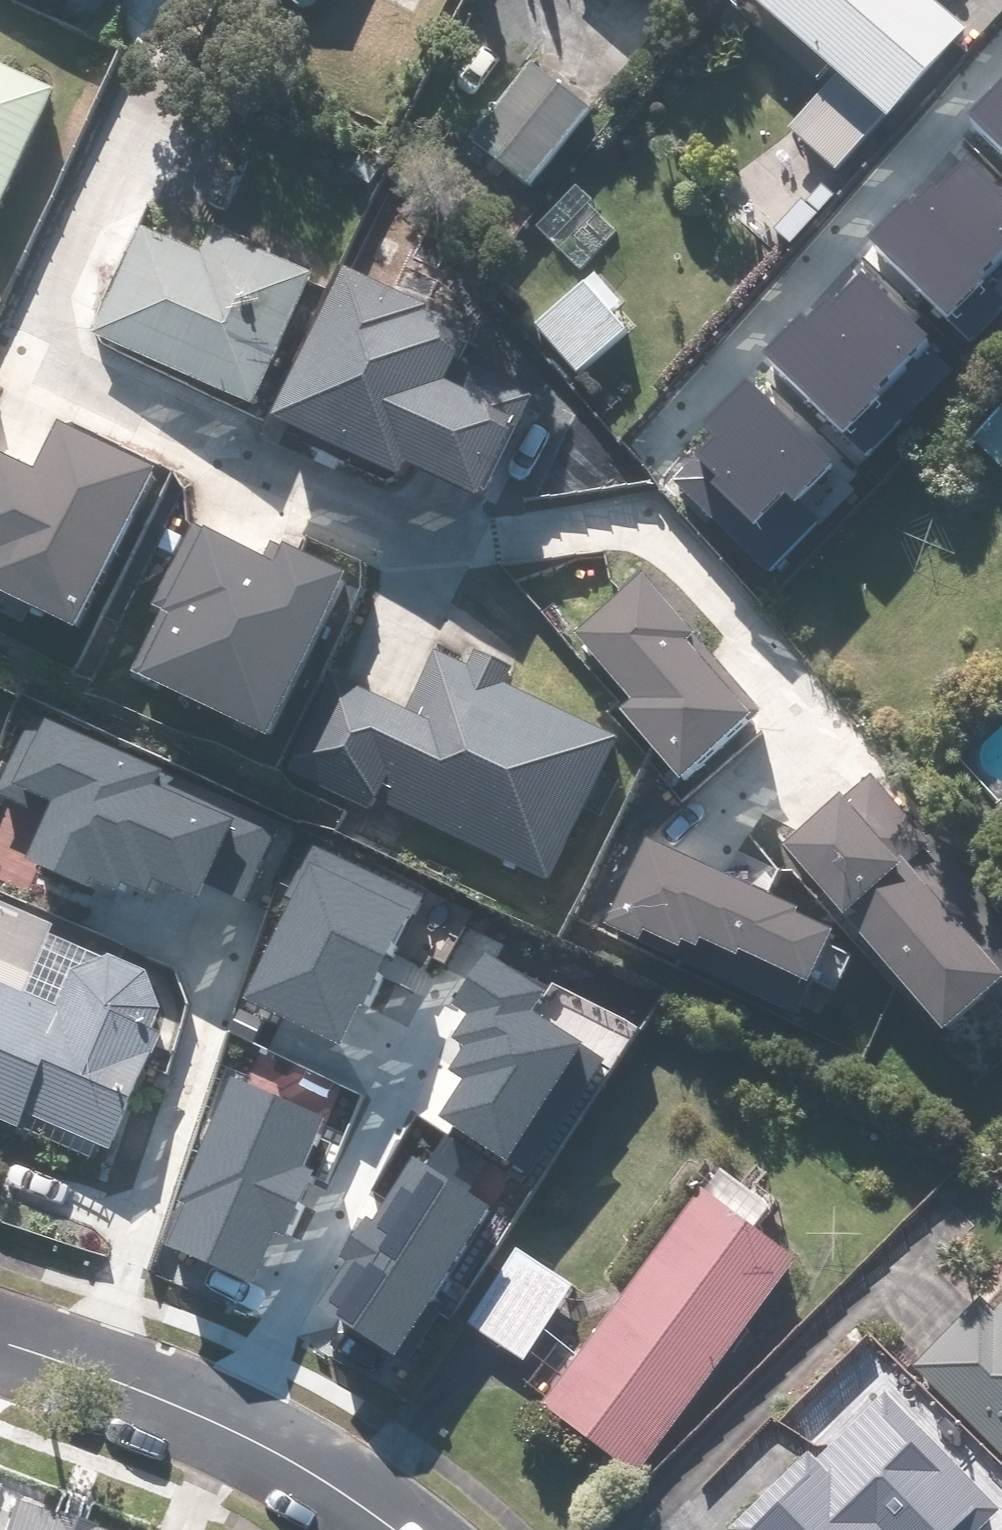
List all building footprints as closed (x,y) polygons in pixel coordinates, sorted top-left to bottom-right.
[(795,134),(842,174),(890,119),(901,129),(1000,16),(985,3),(965,26),(935,0),(759,0),(846,75),(795,134)] [(596,115),(536,64),(471,141),(530,192),(596,115)] [(11,223),(70,99),(0,66),(0,217),(11,223)] [(989,124),(1001,137),(1001,110),(989,124)] [(1001,248),(1001,188),(967,156),(880,247),(965,327),(1001,289),(1001,286),(983,268),(1001,248)] [(582,188),(541,221),(580,268),(621,235),(582,188)] [(140,216),(90,325),(262,402),(321,270),(213,222),(203,244),(140,216)] [(482,326),(347,266),(279,416),(414,476),(421,460),(492,492),(540,386),(469,355),(482,326)] [(617,313),(628,304),(599,268),(534,322),(582,379),(636,335),(617,313)] [(880,382),(929,331),(864,270),(777,361),(862,442),(900,402),(880,382)] [(723,434),(674,484),(771,578),(861,486),(746,375),(705,417),(723,434)] [(975,441),(1001,467),(1001,414),(975,441)] [(88,627),(165,458),(70,416),(48,466),(0,444),(0,551),(7,555),(0,571),(0,587),(88,627)] [(166,604),(139,664),(283,728),(355,568),(290,539),(283,554),(196,515),(157,600),(166,604)] [(652,570),(580,626),(635,696),(628,701),(688,778),(767,716),(652,570)] [(335,666),(292,762),(554,879),(623,728),(435,644),(410,700),(335,666)] [(293,816),(36,707),(2,786),(56,809),(34,861),(150,910),(163,880),(213,901),(222,879),(259,895),(293,816)] [(791,839),(948,1024),(1001,978),(1001,915),(876,767),(791,839)] [(609,920),(805,1012),(848,922),(652,830),(609,920)] [(284,913),(243,995),(344,1046),(421,896),(310,840),(275,908),(284,913)] [(198,979),(10,903),(0,928),(0,1120),(28,1131),(33,1119),(126,1156),(198,979)] [(467,1079),(444,1115),(533,1171),(606,1055),(536,1011),(550,989),(486,949),(452,1003),(469,1013),(453,1039),(464,1045),(449,1068),(467,1079)] [(186,1207),(170,1243),(251,1279),(274,1229),(286,1234),(313,1172),(304,1168),(326,1118),(232,1076),(176,1203),(186,1207)] [(344,1263),(320,1302),(397,1351),(489,1207),(470,1195),(490,1162),(448,1136),(427,1168),(414,1159),(372,1224),(366,1215),(338,1259),(344,1263)] [(782,1204),(730,1164),(547,1403),(640,1473),(805,1258),(764,1227),(782,1204)] [(582,1278),(522,1242),(469,1329),(530,1365),(582,1278)] [(915,1359),(1001,1450),(1001,1305),(993,1313),(979,1298),(915,1359)] [(1001,1529),(1001,1504),(883,1381),(731,1527),(733,1529),(1001,1529)] [(0,1528),(0,1529),(93,1529),(9,1502),(0,1528)]
